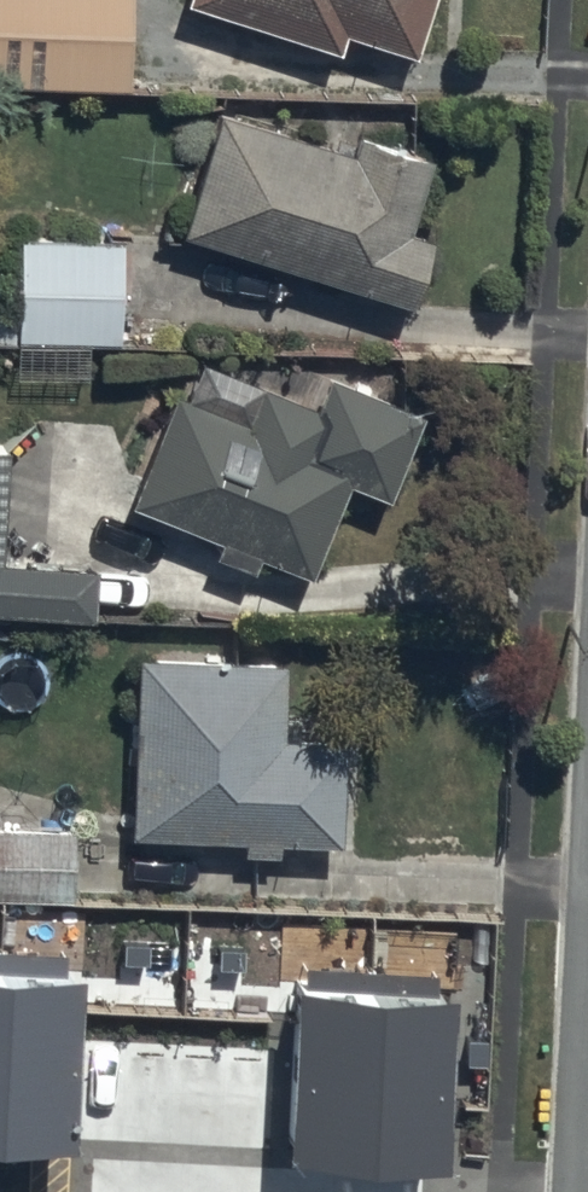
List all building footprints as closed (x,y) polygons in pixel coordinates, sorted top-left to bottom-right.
[(123,85),(126,0),(0,0),(0,81),(123,85)] [(404,53),(422,0),(250,0),(404,53)] [(449,177),(222,97),(179,219),(406,299),(449,177)] [(117,237),(14,237),(13,316),(0,316),(0,340),(116,342),(117,237)] [(170,377),(125,491),(305,562),(343,468),(382,483),(415,402),(326,367),(315,393),(196,346),(182,381),(170,377)] [(90,613),(90,565),(1,562),(3,444),(0,444),(0,611),(90,613)] [(281,648),(132,643),(125,823),(334,831),(338,728),(278,726),(281,648)] [(0,825),(0,898),(70,900),(72,826),(0,825)] [(86,972),(0,969),(0,1154),(77,1157),(86,972)] [(301,989),(294,1173),(457,1179),(464,996),(301,989)]
